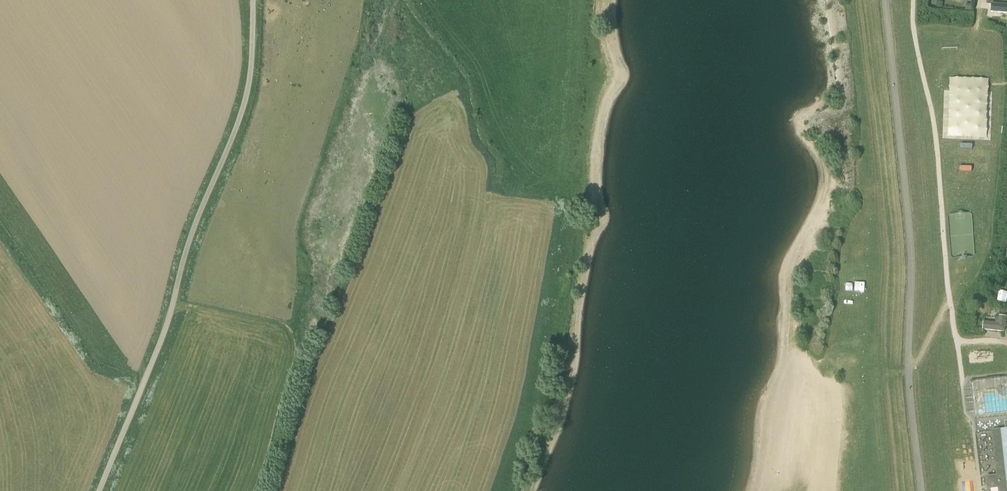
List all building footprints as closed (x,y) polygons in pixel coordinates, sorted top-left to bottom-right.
[(844,301),(852,301),(852,292),(844,292),(844,301)] [(1006,317),(1006,312),(999,312),(999,320),(986,320),(986,331),(1006,331),(1006,317)] [(971,380),(975,419),(1006,415),(1006,376),(971,380)] [(1005,430),(994,431),(992,431),(992,432),(997,476),(987,477),(987,486),(991,489),(991,490),(1006,490),(1006,429),(1005,430)] [(988,455),(980,455),(981,471),(989,471),(988,455)]
